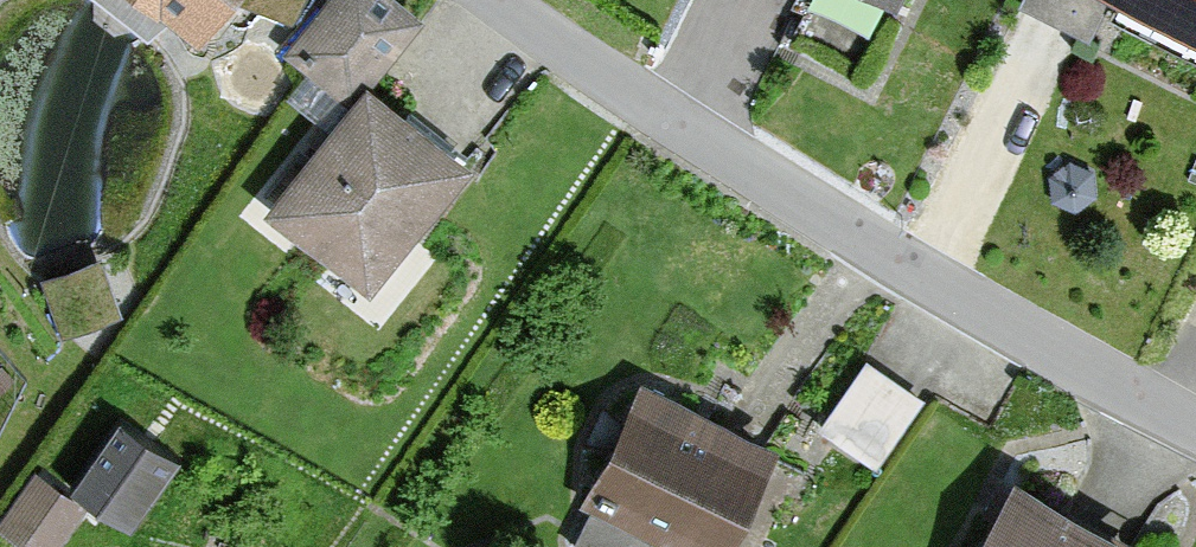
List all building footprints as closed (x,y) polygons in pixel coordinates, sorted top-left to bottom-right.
[(189,48),(223,0),(121,0),(189,48)] [(340,110),(260,215),(369,298),(468,169),(364,90),(411,28),(375,0),(327,0),(279,63),(340,110)] [(898,0),(877,0),(894,8),(898,0)] [(1019,13),(1084,45),(1104,2),(1195,46),(1195,0),(1025,0),(1019,13)] [(116,320),(94,262),(39,283),(61,341),(116,320)] [(869,352),(825,423),(883,459),(927,389),(869,352)] [(634,390),(580,509),(590,514),(575,546),(647,546),(648,545),(652,546),(728,546),(772,453),(634,390)] [(171,470),(121,436),(79,496),(129,531),(171,470)] [(1008,479),(972,546),(1139,546),(1008,479)]
